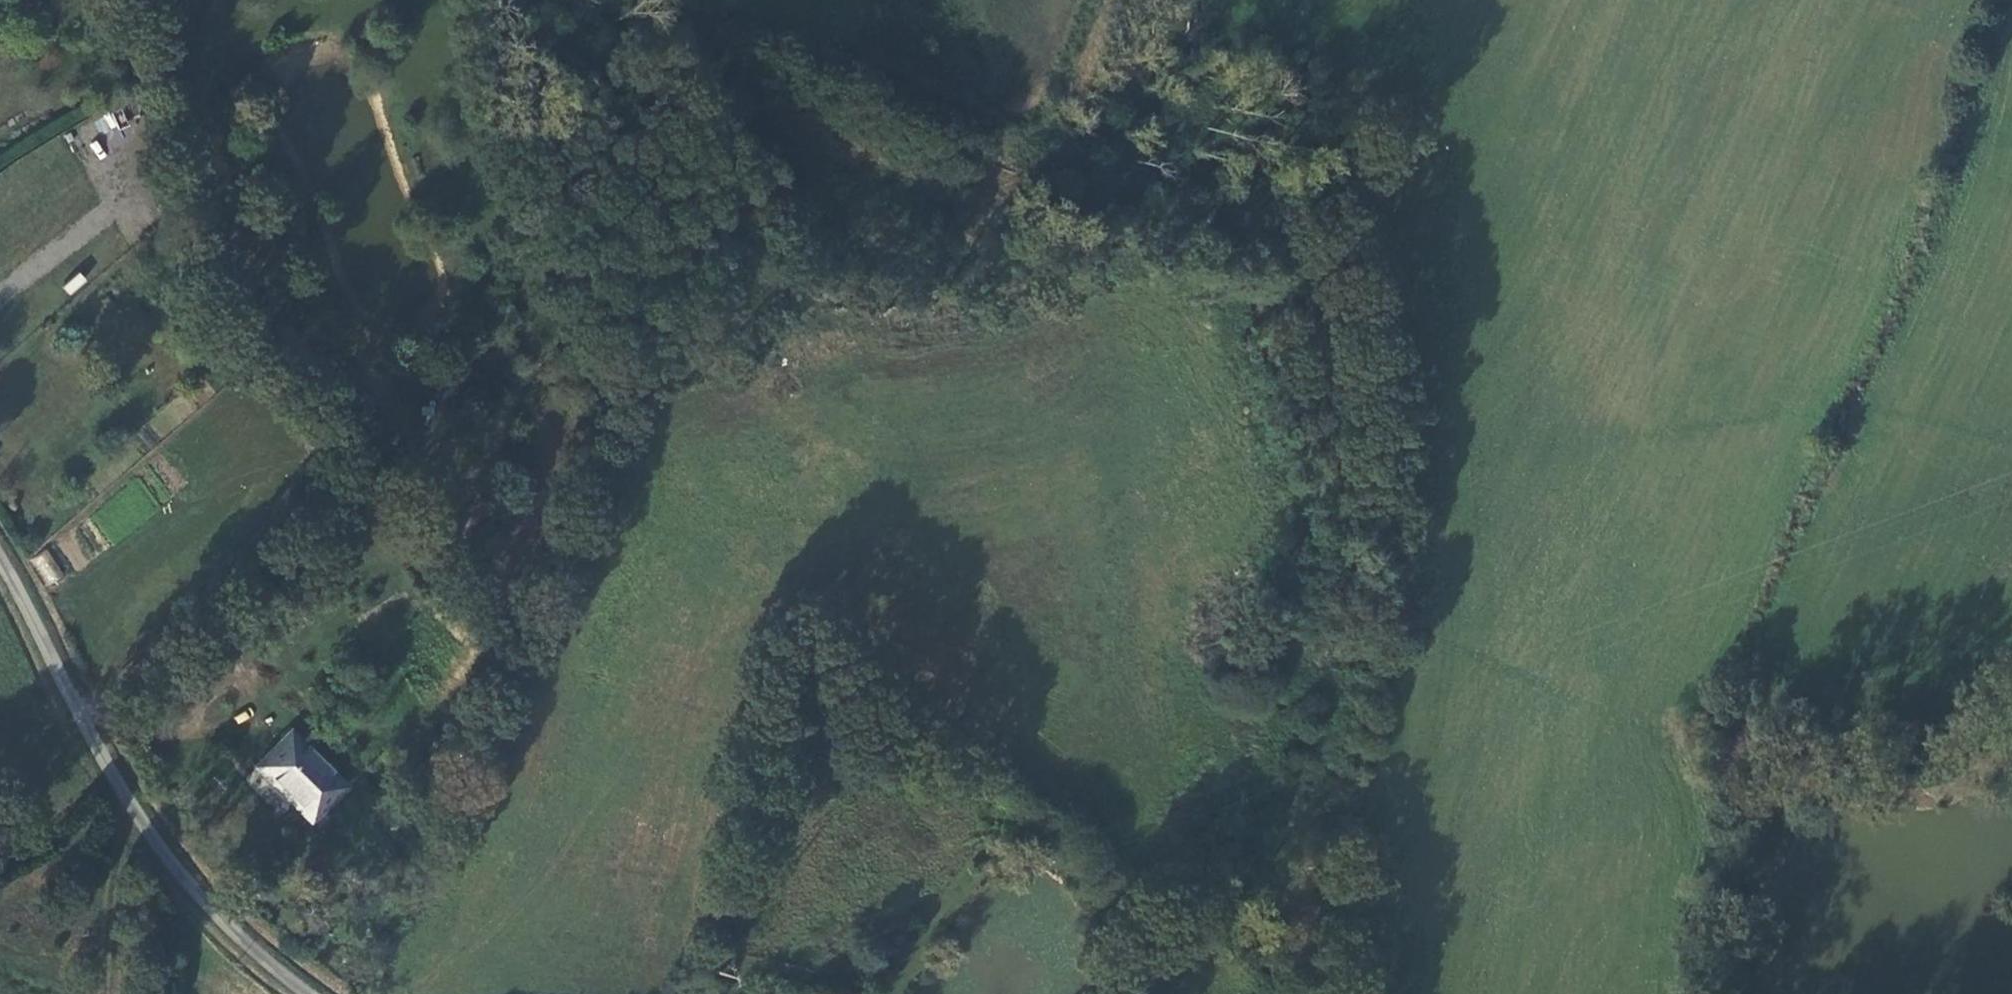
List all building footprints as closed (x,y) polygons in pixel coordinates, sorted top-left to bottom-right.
[(30,559),(48,586),(64,576),(46,549),(30,559)] [(292,733),(257,766),(312,823),(347,789),(314,755),(305,745),(292,733)] [(313,737),(305,745),(314,755),(323,748),(313,737)] [(397,841),(407,851),(415,841),(406,832),(397,841)] [(407,851),(419,862),(428,852),(415,841),(407,851)]
